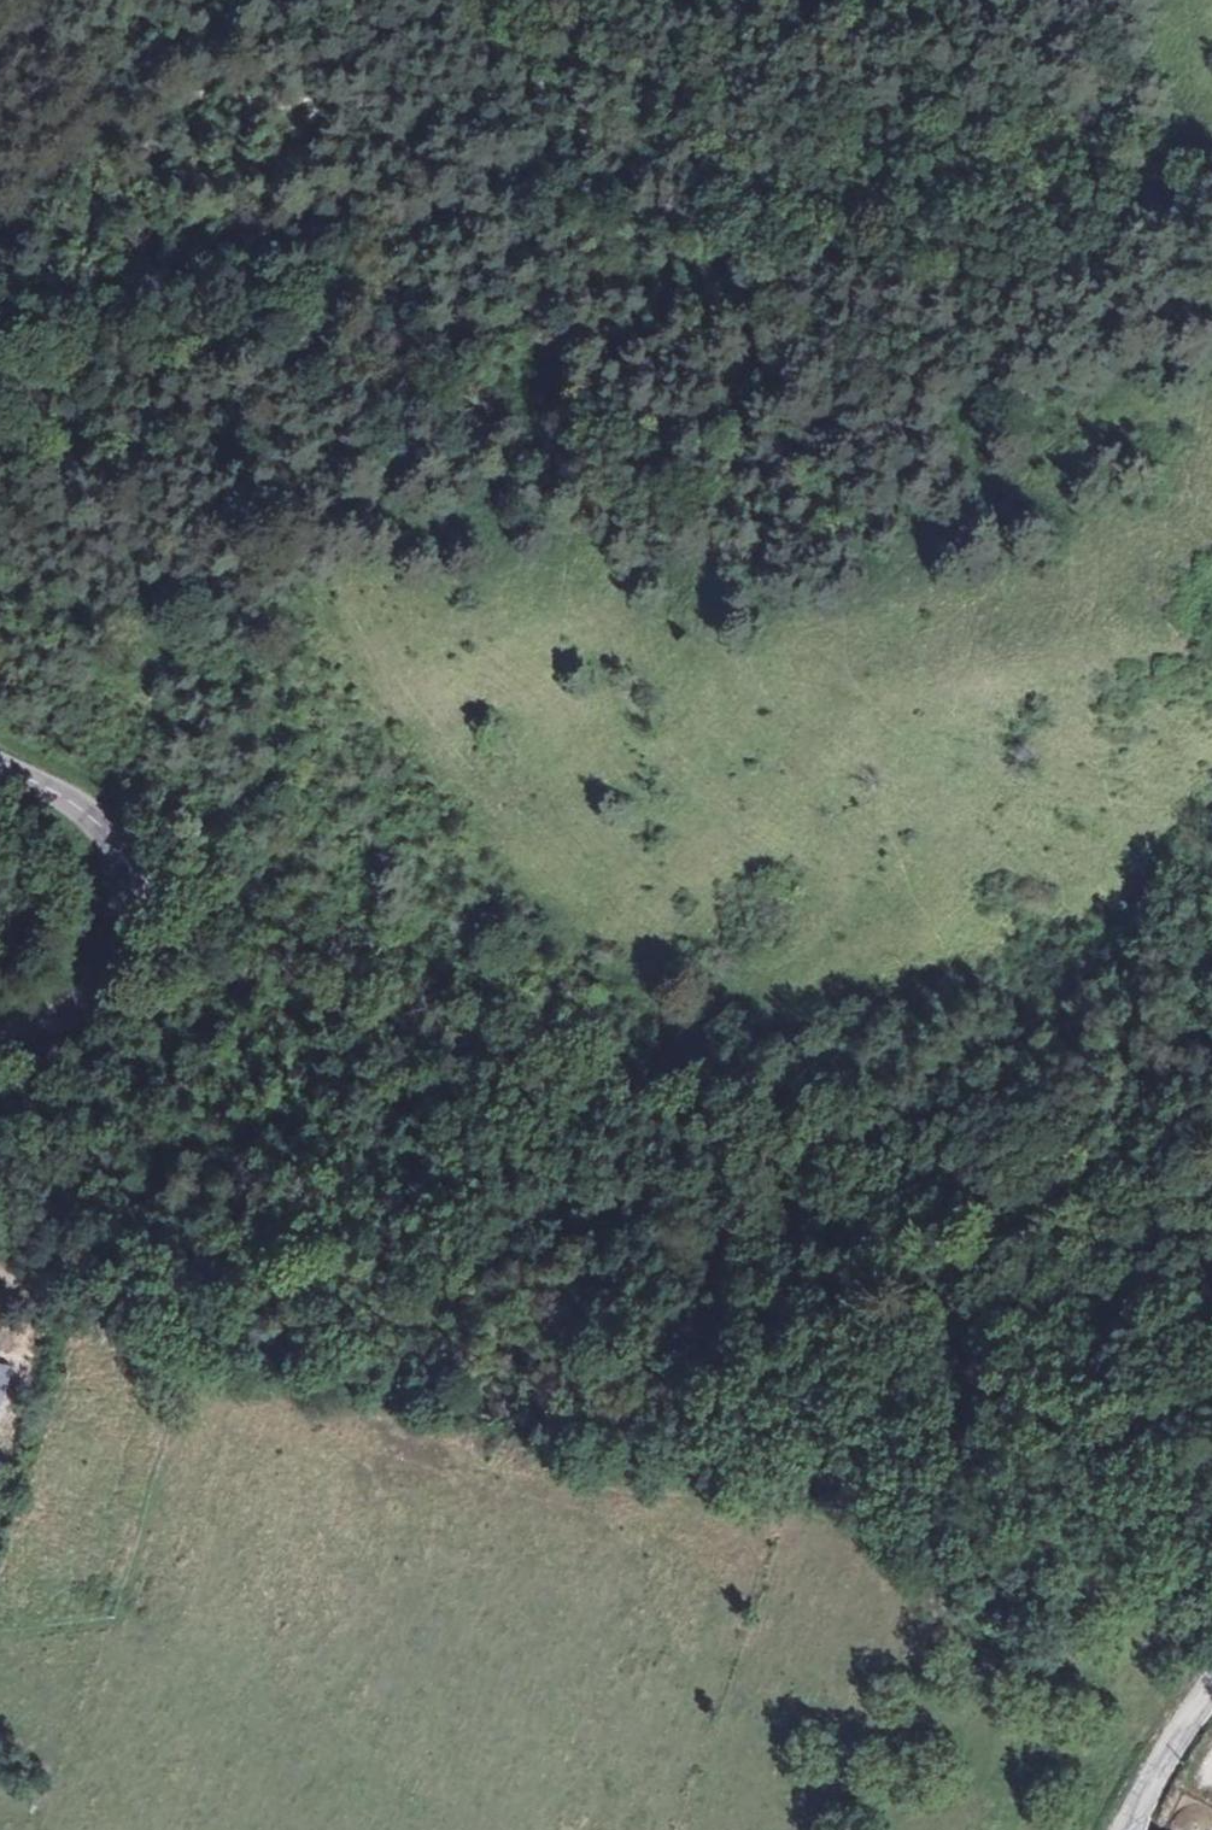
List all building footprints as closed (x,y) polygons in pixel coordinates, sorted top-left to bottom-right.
[(8,1368),(0,1366),(0,1395),(8,1368)] [(1185,1816),(1183,1817),(1181,1818),(1178,1822),(1176,1824),(1174,1828),(1173,1829),(1211,1829),(1211,1821),(1210,1819),(1206,1816),(1202,1815),(1197,1814),(1195,1814),(1190,1814),(1185,1816)]
